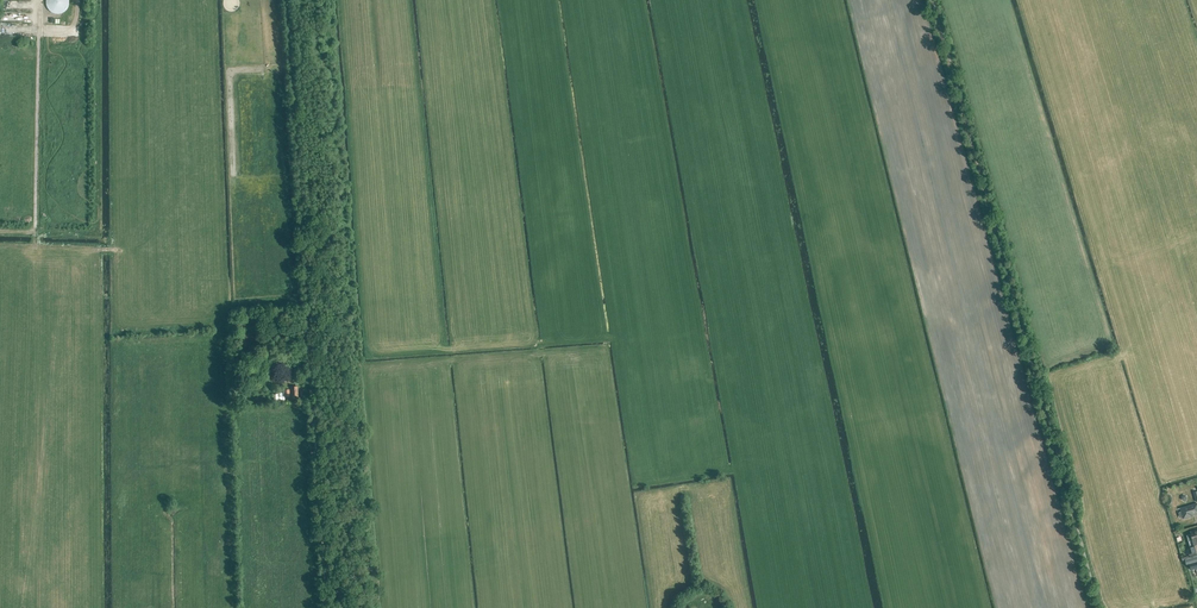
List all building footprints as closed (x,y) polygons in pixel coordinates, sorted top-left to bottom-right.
[(61,14),(64,12),(67,10),(68,7),(69,4),(69,1),(69,0),(47,0),(46,1),(46,5),(47,8),(49,11),(52,13),(55,14),(58,14),(61,14)] [(274,401),(285,400),(285,397),(290,397),(289,389),(284,390),(284,392),(278,393),(278,394),(274,394),(274,401)] [(1193,516),(1192,515),(1196,513),(1196,503),(1189,506),(1180,508),(1181,512),(1178,513),(1180,517),(1183,516),(1183,519),(1193,516)] [(1194,547),(1187,549),(1189,556),(1182,558),(1182,559),(1190,557),(1190,558),(1196,556),(1196,549),(1195,549),(1194,547)] [(1186,560),(1187,564),(1189,564),(1191,570),(1196,569),(1196,557),(1186,560)]
